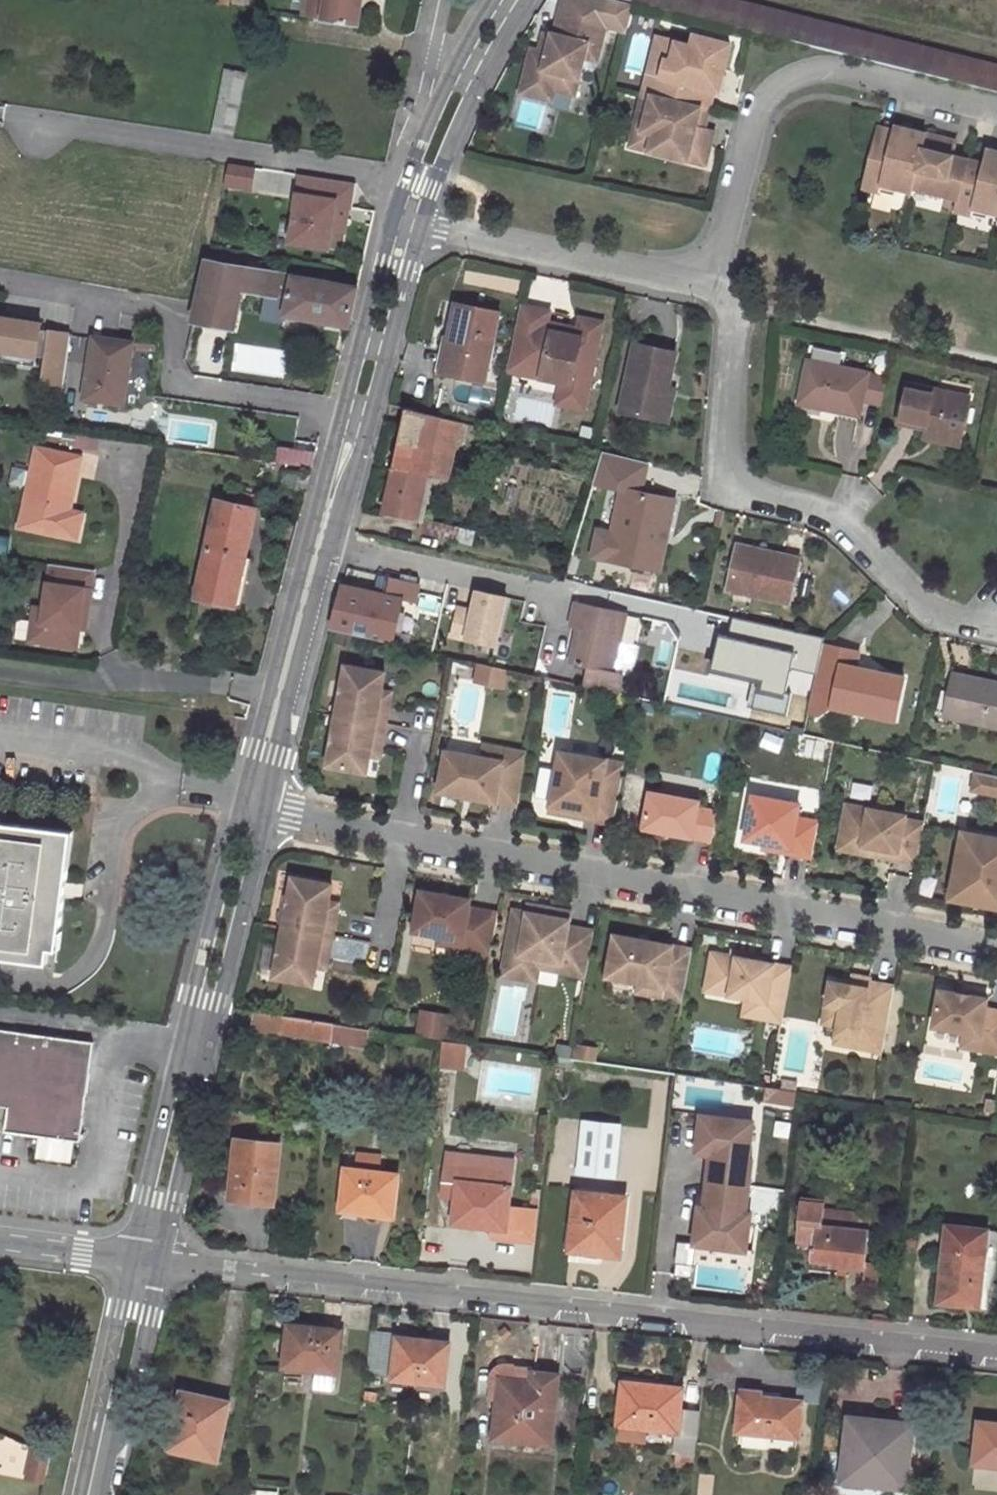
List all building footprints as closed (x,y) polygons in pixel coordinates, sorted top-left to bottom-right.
[(358,0),(307,0),(305,15),(355,23),(358,0)] [(738,0),(635,0),(996,90),(996,64),(738,0)] [(590,12),(562,5),(555,33),(552,33),(547,52),(532,48),(524,81),(555,89),(559,73),(579,78),(585,56),(598,60),(606,24),(588,20),(590,12)] [(608,17),(590,12),(588,20),(606,24),(608,17)] [(643,92),(709,109),(714,89),(719,69),(724,70),(731,44),(694,35),(691,45),(676,41),(671,60),(652,55),(643,92)] [(676,41),(657,37),(652,55),(671,60),(676,41)] [(724,70),(719,69),(714,89),(719,91),(724,70)] [(222,71),(210,134),(230,138),(243,75),(222,71)] [(579,78),(559,73),(555,89),(575,94),(579,78)] [(555,89),(524,81),(521,92),(552,100),(555,89)] [(709,109),(643,92),(634,129),(653,133),(648,150),(705,165),(710,146),(700,144),(704,128),(709,109)] [(516,124),(540,129),(545,105),(521,100),(516,124)] [(892,141),(876,137),(863,188),(881,192),(882,185),(897,189),(911,192),(913,187),(926,134),(896,126),(892,141)] [(714,131),(704,128),(700,144),(710,146),(714,131)] [(653,133),(634,129),(629,146),(648,150),(653,133)] [(956,142),(926,134),(913,187),(959,199),(969,160),(952,156),(956,142)] [(969,160),(959,199),(956,211),(973,215),(975,208),(989,212),(996,214),(996,152),(988,150),(985,164),(969,160)] [(255,190),(259,169),(230,164),(227,185),(255,190)] [(288,243),(333,254),(338,232),(348,234),(359,185),(304,173),(288,243)] [(882,185),(881,192),(895,196),(897,189),(882,185)] [(989,212),(975,208),(973,215),(987,219),(989,212)] [(245,267),(204,259),(195,301),(190,319),(231,327),(240,288),(269,294),(274,272),(254,268),(245,267)] [(274,272),(269,294),(285,298),(290,275),(274,272)] [(281,314),(345,325),(346,325),(355,286),(290,275),(285,298),(281,314)] [(482,380),(497,312),(456,304),(448,341),(452,342),(445,373),(482,380)] [(548,310),(519,304),(506,370),(560,381),(568,383),(567,389),(586,393),(601,321),(579,316),(577,327),(575,334),(565,332),(567,325),(546,321),(548,310)] [(74,328),(0,318),(0,354),(45,361),(42,385),(65,388),(74,328)] [(577,327),(567,325),(565,332),(575,334),(577,327)] [(122,405),(132,342),(91,335),(81,398),(122,405)] [(440,339),(432,370),(445,373),(452,342),(448,341),(440,339)] [(634,344),(620,411),(661,420),(668,387),(675,353),(634,344)] [(868,373),(841,367),(844,356),(814,349),(811,361),(809,361),(800,403),(860,416),(863,401),(881,405),(887,379),(867,375),(868,373)] [(582,410),(586,393),(567,389),(568,383),(560,381),(555,404),(582,410)] [(898,424),(962,438),(971,397),(907,384),(898,424)] [(668,422),(675,388),(668,387),(661,420),(668,422)] [(405,408),(382,509),(416,517),(426,472),(446,476),(459,420),(405,408)] [(313,451),(275,446),(273,462),(308,467),(313,451)] [(35,447),(18,525),(75,538),(79,520),(67,517),(68,510),(79,457),(35,447)] [(302,473),(297,494),(301,495),(307,474),(302,473)] [(622,489),(612,534),(621,536),(615,562),(623,564),(658,571),(674,500),(622,489)] [(216,499),(195,597),(232,604),(243,557),(254,508),(251,507),(254,494),(238,491),(235,503),(216,499)] [(81,512),(68,510),(67,517),(79,520),(81,512)] [(612,534),(607,560),(615,562),(621,536),(612,534)] [(728,589),(789,603),(799,559),(738,546),(728,589)] [(238,606),(248,558),(243,557),(232,604),(238,606)] [(82,653),(95,571),(53,565),(47,606),(35,604),(29,645),(82,653)] [(332,628),(392,641),(401,600),(413,602),(417,582),(380,574),(376,593),(343,585),(332,628)] [(473,607),(456,605),(451,641),(506,648),(513,595),(475,590),(473,607)] [(416,647),(426,605),(413,602),(401,600),(392,641),(416,647)] [(585,627),(578,663),(588,665),(584,684),(619,692),(623,673),(629,675),(636,644),(619,640),(626,612),(575,601),(570,624),(577,625),(585,627)] [(577,625),(570,661),(578,663),(585,627),(577,625)] [(859,649),(823,641),(822,649),(858,656),(859,649)] [(858,656),(822,649),(808,710),(820,713),(832,704),(896,719),(905,675),(856,664),(858,656)] [(384,671),(345,664),(336,714),(385,723),(388,706),(378,704),(381,689),(384,671)] [(479,664),(475,682),(505,689),(509,670),(479,664)] [(996,727),(996,684),(955,675),(951,691),(957,693),(952,717),(996,727)] [(391,691),(381,689),(378,704),(388,706),(391,691)] [(951,691),(946,715),(952,717),(957,693),(951,691)] [(385,723),(336,714),(327,764),(366,771),(370,753),(372,738),(382,739),(385,723)] [(382,739),(372,738),(370,753),(379,755),(382,739)] [(485,748),(483,760),(502,763),(504,751),(485,748)] [(614,821),(625,762),(561,750),(550,809),(568,812),(577,806),(585,808),(584,815),(614,821)] [(518,803),(527,755),(504,751),(502,763),(483,760),(446,753),(440,788),(518,803)] [(977,771),(974,789),(996,794),(996,776),(977,771)] [(712,839),(718,810),(698,806),(699,799),(650,790),(644,826),(712,839)] [(813,856),(819,820),(797,816),(800,803),(753,794),(745,838),(764,841),(791,846),(790,852),(813,856)] [(906,815),(847,804),(841,836),(863,840),(861,853),(881,856),(882,852),(890,853),(889,858),(917,863),(925,823),(905,819),(906,815)] [(577,806),(568,812),(584,815),(585,808),(577,806)] [(45,963),(49,933),(57,933),(70,832),(0,823),(0,958),(45,963)] [(963,832),(955,872),(966,874),(978,893),(976,904),(996,907),(996,901),(996,839),(963,832)] [(863,840),(841,836),(839,848),(861,853),(863,840)] [(791,846),(764,841),(763,847),(790,852),(791,846)] [(966,874),(955,872),(951,899),(976,904),(978,893),(966,874)] [(282,926),(332,936),(335,919),(325,917),(328,901),(331,884),(292,876),(282,926)] [(491,954),(498,913),(469,908),(470,900),(421,891),(414,931),(439,936),(462,940),(460,948),(491,954)] [(338,903),(328,901),(325,917),(335,919),(338,903)] [(550,907),(530,904),(528,912),(548,915),(550,907)] [(586,975),(594,930),(569,926),(572,911),(550,907),(548,915),(528,912),(515,909),(505,965),(539,971),(540,967),(586,975)] [(328,952),(332,936),(282,926),(273,977),(312,984),(316,966),(319,951),(328,952)] [(683,1001),(691,954),(672,950),(672,945),(614,935),(606,977),(639,983),(664,987),(662,997),(683,1001)] [(462,940),(439,936),(438,944),(460,948),(462,940)] [(692,949),(672,945),(672,950),(691,954),(692,949)] [(325,968),(328,952),(319,951),(316,966),(325,968)] [(732,956),(749,959),(750,954),(733,951),(732,956)] [(782,1022),(792,967),(749,959),(732,956),(713,953),(706,990),(747,998),(766,1002),(763,1018),(782,1022)] [(537,981),(539,971),(505,965),(503,975),(537,981)] [(869,982),(870,979),(853,976),(852,985),(868,988),(869,982)] [(837,1034),(884,1043),(895,986),(869,982),(868,988),(852,985),(831,982),(827,1004),(842,1007),(837,1034)] [(664,987),(639,983),(637,993),(662,997),(664,987)] [(959,984),(958,992),(970,994),(971,987),(959,984)] [(986,1007),(988,997),(970,994),(958,992),(940,988),(933,1025),(964,1031),(963,1036),(978,1039),(977,1049),(996,1053),(996,1009),(986,1007)] [(744,1015),(763,1018),(766,1002),(747,998),(744,1015)] [(842,1007),(827,1004),(822,1031),(837,1034),(842,1007)] [(250,1026),(331,1039),(333,1022),(253,1010),(250,1026)] [(422,1010),(418,1034),(443,1038),(447,1014),(422,1010)] [(362,1026),(333,1022),(331,1039),(330,1042),(360,1046),(362,1026)] [(362,1026),(360,1046),(366,1047),(369,1027),(362,1026)] [(0,1030),(0,1086),(84,1097),(91,1043),(0,1030)] [(884,1043),(837,1034),(835,1043),(882,1052),(884,1043)] [(978,1039),(963,1036),(961,1046),(977,1049),(978,1039)] [(557,1055),(571,1057),(573,1046),(559,1043),(557,1055)] [(6,1108),(6,1106),(81,1117),(84,1097),(0,1086),(0,1107),(6,1108)] [(42,1137),(78,1142),(81,1117),(6,1106),(6,1108),(4,1125),(3,1132),(42,1137)] [(753,1121),(701,1114),(699,1136),(705,1137),(703,1152),(711,1153),(704,1207),(712,1208),(711,1216),(697,1215),(693,1243),(745,1250),(750,1212),(745,1211),(752,1158),(749,1157),(753,1121)] [(556,1117),(552,1154),(580,1157),(584,1121),(556,1117)] [(584,1121),(580,1157),(578,1170),(610,1174),(616,1124),(584,1121)] [(705,1137),(699,1136),(697,1151),(703,1152),(705,1137)] [(236,1138),(231,1185),(254,1188),(253,1196),(273,1198),(280,1142),(236,1138)] [(383,1168),(383,1154),(356,1153),(356,1167),(383,1168)] [(513,1161),(446,1153),(442,1192),(456,1194),(454,1218),(473,1220),(472,1224),(493,1226),(494,1221),(505,1222),(504,1237),(534,1240),(537,1212),(508,1208),(513,1161)] [(398,1174),(346,1168),(341,1206),(362,1208),(361,1211),(383,1214),(383,1206),(394,1208),(398,1174)] [(230,1200),(273,1204),(273,1198),(253,1196),(254,1188),(231,1185),(230,1200)] [(566,1251),(616,1256),(623,1198),(574,1192),(566,1251)] [(837,1266),(846,1267),(865,1269),(866,1262),(870,1230),(821,1224),(823,1211),(824,1201),(801,1199),(796,1240),(831,1244),(829,1260),(829,1265),(837,1266)] [(394,1208),(383,1206),(383,1214),(393,1215),(394,1208)] [(704,1207),(698,1206),(697,1215),(711,1216),(712,1208),(704,1207)] [(871,1216),(823,1211),(821,1224),(870,1230),(871,1216)] [(453,1224),(472,1226),(472,1224),(473,1220),(454,1218),(453,1224)] [(493,1226),(492,1235),(504,1237),(505,1222),(494,1221),(493,1226)] [(980,1289),(987,1229),(946,1225),(937,1302),(978,1307),(980,1289)] [(987,1229),(980,1289),(988,1290),(995,1230),(987,1229)] [(831,1244),(796,1240),(796,1241),(795,1248),(811,1250),(810,1258),(829,1260),(831,1244)] [(865,1269),(863,1285),(874,1285),(876,1263),(866,1262),(865,1269)] [(846,1275),(846,1267),(837,1266),(836,1273),(846,1275)] [(341,1329),(289,1323),(284,1364),(316,1368),(314,1388),(335,1390),(341,1329)] [(432,1339),(397,1336),(397,1332),(372,1329),(366,1374),(445,1383),(449,1345),(432,1343),(432,1339)] [(681,1391),(699,1393),(702,1363),(678,1361),(675,1386),(682,1387),(681,1391)] [(493,1437),(550,1442),(558,1374),(532,1371),(531,1380),(500,1378),(493,1437)] [(618,1424),(677,1431),(675,1452),(694,1454),(699,1409),(697,1408),(699,1393),(681,1391),(682,1387),(675,1386),(645,1383),(645,1388),(622,1385),(618,1424)] [(181,1417),(174,1449),(218,1458),(230,1400),(182,1389),(176,1416),(181,1417)] [(737,1430),(797,1436),(800,1401),(765,1397),(765,1393),(742,1390),(737,1430)] [(174,1449),(181,1417),(176,1416),(169,1448),(174,1449)] [(842,1478),(905,1485),(911,1427),(893,1425),(893,1421),(849,1416),(842,1478)] [(996,1464),(996,1423),(979,1420),(974,1461),(996,1464)]
